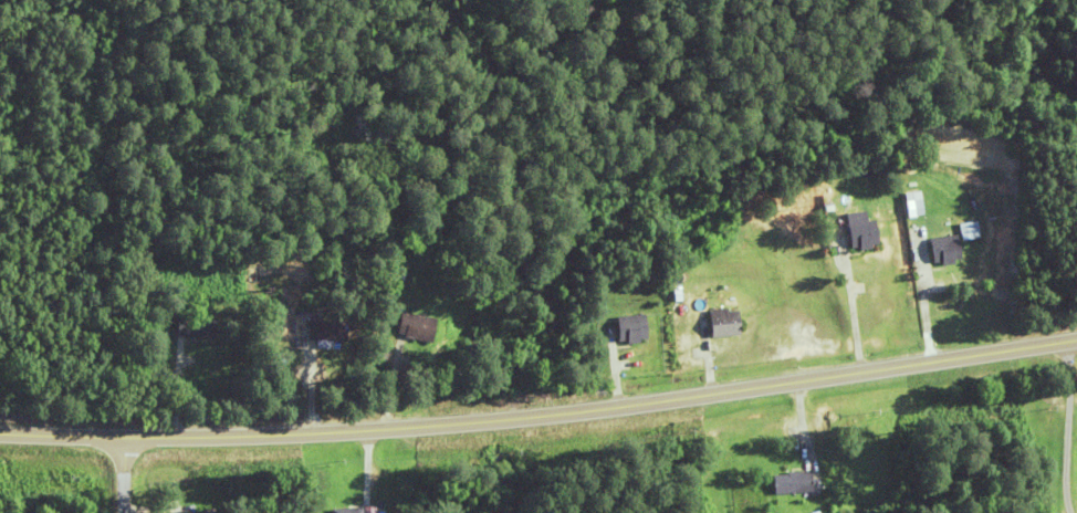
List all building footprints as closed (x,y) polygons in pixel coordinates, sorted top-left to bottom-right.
[(927,216),(925,191),(908,192),(910,217),(927,216)] [(868,219),(868,212),(847,212),(848,248),(879,248),(878,219),(868,219)] [(984,238),(982,221),(963,223),(965,240),(984,238)] [(964,261),(959,234),(929,239),(934,266),(964,261)] [(706,336),(738,336),(738,309),(706,309),(706,336)] [(615,314),(615,342),(644,342),(644,314),(615,314)] [(432,316),(396,316),(396,339),(432,339),(432,316)] [(212,337),(212,320),(183,320),(183,337),(212,337)] [(308,339),(346,339),(346,321),(308,321),(308,339)] [(807,472),(768,472),(768,492),(807,492),(807,472)]
